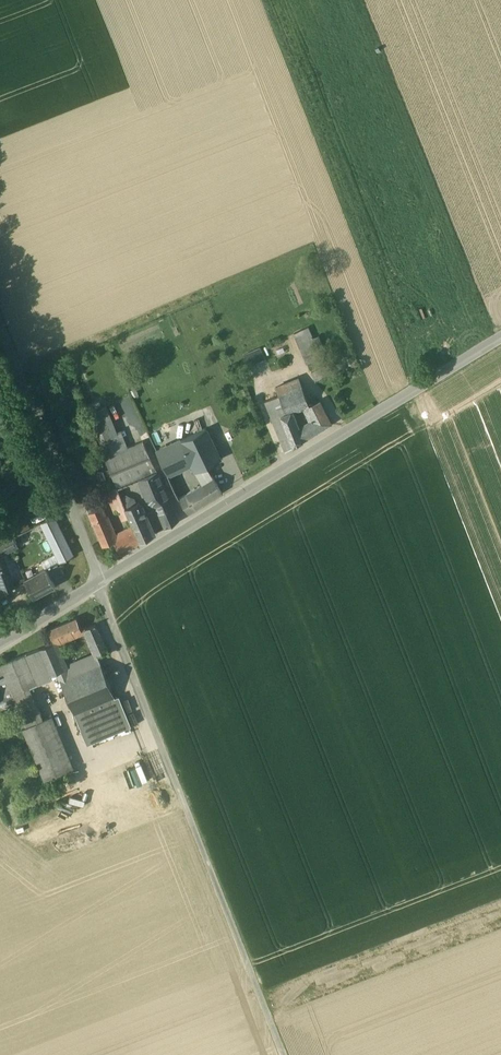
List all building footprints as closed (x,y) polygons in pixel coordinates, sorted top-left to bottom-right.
[(308,327),(294,333),(307,363),(317,359),(309,339),(313,337),(308,327)] [(260,347),(244,355),(248,366),(265,358),(260,347)] [(353,353),(311,372),(315,381),(357,361),(353,353)] [(298,378),(276,387),(279,395),(302,386),(298,378)] [(279,395),(286,413),(292,411),(305,406),(309,405),(309,404),(302,386),(279,395)] [(286,413),(279,395),(274,397),(280,415),(286,413)] [(280,415),(274,397),(265,401),(285,451),(293,447),(280,415)] [(320,400),(309,404),(309,405),(305,406),(311,420),(325,412),(320,400)] [(99,401),(86,406),(88,413),(102,408),(99,401)] [(102,408),(88,413),(105,456),(127,447),(120,431),(116,433),(106,406),(102,408)] [(286,413),(280,415),(293,447),(302,441),(298,428),(292,411),(286,413)] [(311,420),(298,428),(302,441),(331,423),(325,412),(311,420)] [(206,428),(181,440),(192,462),(196,471),(220,459),(206,428)] [(181,440),(157,451),(167,474),(176,469),(192,462),(181,440)] [(127,447),(105,456),(110,469),(117,487),(157,471),(143,441),(127,447)] [(117,487),(110,469),(105,470),(112,489),(117,487)] [(187,493),(176,469),(167,474),(179,498),(187,493)] [(157,471),(117,487),(125,508),(125,509),(139,503),(149,499),(166,492),(157,471)] [(221,491),(213,477),(201,484),(210,499),(221,491)] [(187,493),(179,498),(188,512),(210,499),(201,484),(187,493)] [(112,489),(105,492),(114,512),(118,511),(118,510),(125,508),(117,487),(112,489)] [(177,519),(166,492),(149,499),(157,505),(166,526),(177,519)] [(139,503),(125,509),(129,517),(130,519),(144,513),(139,503)] [(109,523),(102,506),(88,512),(96,529),(109,523)] [(125,509),(125,508),(118,510),(118,511),(122,520),(129,517),(125,509)] [(144,513),(130,519),(133,526),(140,541),(154,534),(144,513)] [(53,515),(41,521),(51,541),(63,534),(53,515)] [(18,531),(29,524),(25,517),(14,523),(18,531)] [(109,523),(96,529),(103,546),(114,541),(119,551),(131,545),(125,532),(115,536),(109,523)] [(133,526),(124,530),(125,532),(131,545),(140,541),(133,526)] [(0,532),(0,551),(1,552),(17,543),(13,535),(9,528),(0,532)] [(21,542),(17,533),(13,535),(17,543),(17,544),(21,542)] [(73,555),(63,534),(51,541),(61,561),(73,555)] [(3,589),(5,589),(4,588),(14,585),(11,577),(13,576),(11,570),(9,570),(4,558),(3,558),(1,552),(0,551),(0,582),(3,589)] [(58,562),(51,566),(46,568),(52,580),(64,574),(58,562)] [(52,580),(46,568),(25,580),(34,597),(55,585),(52,580)] [(0,600),(0,609),(1,610),(9,606),(5,598),(0,600)] [(76,617),(48,629),(54,642),(82,630),(76,617)] [(95,624),(86,628),(89,636),(99,632),(95,624)] [(99,632),(89,636),(97,655),(107,651),(99,632)] [(54,642),(39,648),(49,675),(65,668),(54,642)] [(39,648),(26,653),(37,680),(49,675),(39,648)] [(26,653),(0,664),(5,676),(11,690),(12,690),(23,686),(37,680),(26,653)] [(100,662),(60,679),(74,713),(115,696),(100,662)] [(5,676),(0,678),(0,682),(4,691),(7,699),(0,702),(0,709),(9,705),(17,705),(12,690),(11,690),(5,676)] [(23,686),(12,690),(17,705),(26,726),(38,721),(23,686)] [(115,696),(74,713),(82,730),(122,713),(115,697),(115,696)] [(122,713),(82,730),(87,744),(131,726),(119,696),(115,697),(122,713)] [(26,726),(22,727),(44,780),(70,769),(48,717),(38,721),(26,726)]
